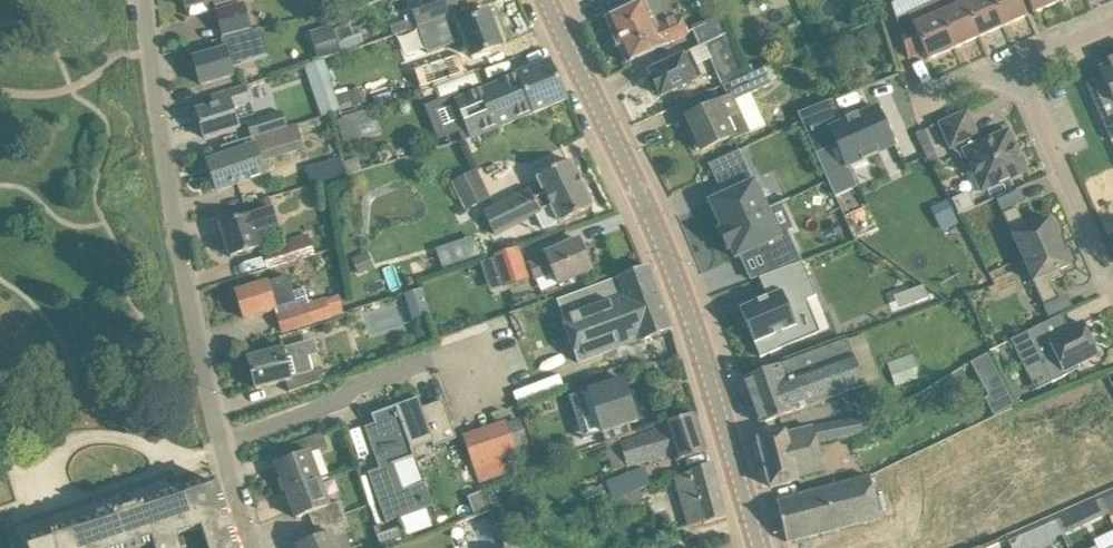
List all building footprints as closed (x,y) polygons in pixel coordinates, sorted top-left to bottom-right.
[(190,17),(208,12),(206,3),(215,1),(216,6),(240,0),(185,0),(190,17)] [(424,8),(413,12),(418,27),(459,13),(455,1),(459,0),(422,0),(424,8)] [(933,3),(954,49),(978,38),(963,4),(961,0),(939,0),(933,3)] [(963,4),(978,38),(1002,27),(990,0),(972,0),(963,4)] [(1002,27),(1027,16),(1020,0),(990,0),(1002,27)] [(1058,0),(1028,0),(1034,13),(1059,2),(1058,0)] [(644,2),(607,20),(628,64),(665,46),(689,35),(679,15),(670,19),(655,26),(644,3),(644,2)] [(925,51),(928,60),(954,49),(933,3),(897,19),(909,58),(925,51)] [(220,11),(227,39),(253,32),(246,5),(220,11)] [(456,15),(424,26),(434,51),(465,39),(472,58),(502,47),(489,13),(459,24),(456,15)] [(721,18),(693,30),(700,47),(705,44),(728,34),(721,18)] [(332,26),(310,32),(318,60),(340,53),(332,26)] [(856,35),(865,54),(881,46),(872,27),(856,35)] [(194,58),(201,85),(235,75),(233,71),(266,61),(258,32),(225,42),(227,48),(194,58)] [(410,32),(381,41),(384,52),(413,43),(410,32)] [(734,81),(746,76),(734,49),(711,59),(723,86),(734,81)] [(428,68),(434,86),(468,73),(462,56),(428,68)] [(683,57),(650,72),(653,78),(649,80),(655,92),(659,90),(662,97),(682,87),(682,89),(692,84),(691,83),(695,81),(683,57)] [(306,65),(323,117),(342,111),(336,94),(326,58),(306,65)] [(1108,60),(1110,64),(1099,69),(1109,91),(1093,98),(1112,141),(1112,58),(1108,60)] [(457,103),(475,142),(568,100),(550,61),(530,70),(457,103)] [(750,79),(749,75),(736,80),(745,101),(777,88),(770,71),(750,79)] [(234,108),(251,103),(246,85),(211,96),(214,105),(196,110),(205,138),(240,128),(234,108)] [(349,92),(354,107),(367,103),(362,88),(349,92)] [(336,94),(342,111),(342,113),(354,109),(354,107),(349,90),(336,94)] [(687,118),(702,151),(711,147),(734,137),(734,138),(749,131),(734,96),(687,118)] [(832,100),(798,113),(816,154),(837,145),(847,167),(895,146),(877,107),(842,123),(832,100)] [(376,108),(337,120),(345,144),(361,139),(358,127),(379,120),(376,108)] [(970,170),(981,192),(1027,172),(1025,166),(1027,165),(1023,154),(1020,155),(1009,131),(981,144),(978,137),(979,137),(968,111),(939,124),(951,151),(954,149),(955,152),(960,154),(967,172),(970,170)] [(249,125),(253,139),(290,128),(286,114),(249,125)] [(253,139),(223,148),(226,156),(209,162),(219,190),(265,174),(261,161),(306,148),(300,125),(290,128),(253,139)] [(932,152),(924,128),(904,135),(912,158),(932,152)] [(740,150),(709,164),(715,177),(746,163),(740,150)] [(327,165),(329,179),(346,176),(342,161),(327,165)] [(483,212),(495,235),(537,214),(544,229),(559,222),(560,223),(594,206),(571,161),(537,177),(545,193),(536,198),(531,188),(483,212)] [(453,184),(468,213),(493,200),(479,171),(453,184)] [(724,195),(710,202),(722,229),(767,208),(753,177),(735,186),(736,190),(724,195)] [(939,224),(955,216),(947,200),(931,209),(939,224)] [(722,229),(719,230),(728,250),(731,249),(736,258),(761,247),(773,273),(803,262),(788,230),(779,234),(767,208),(722,229)] [(1004,214),(1023,259),(1061,242),(1057,234),(1059,231),(1056,223),(1052,223),(1050,219),(1039,224),(1037,218),(1024,223),(1017,208),(1004,214)] [(221,225),(231,257),(262,248),(256,231),(276,226),(271,210),(252,216),(251,215),(221,225)] [(433,246),(439,267),(479,254),(473,234),(433,246)] [(265,256),(270,270),(318,255),(311,236),(292,242),(294,246),(265,256)] [(529,265),(535,280),(553,272),(558,285),(593,269),(580,239),(545,255),(546,257),(529,265)] [(1061,242),(1023,259),(1043,304),(1057,298),(1050,282),(1063,277),(1060,271),(1071,266),(1069,262),(1072,259),(1068,251),(1064,250),(1061,242)] [(518,247),(484,259),(494,290),(529,279),(518,247)] [(354,262),(361,277),(377,271),(370,255),(354,262)] [(769,297),(740,309),(761,358),(782,349),(779,341),(799,332),(791,312),(798,309),(798,308),(809,304),(807,301),(817,296),(803,262),(801,263),(802,263),(774,273),(773,273),(760,278),(761,281),(762,280),(769,297)] [(649,268),(558,302),(563,315),(559,317),(577,363),(641,339),(642,341),(673,330),(649,268)] [(288,276),(237,292),(245,319),(276,309),(278,318),(311,307),(306,289),(293,293),(288,276)] [(401,292),(409,317),(427,311),(419,286),(401,292)] [(928,299),(923,286),(911,291),(915,304),(928,299)] [(311,307),(278,318),(284,335),(343,315),(340,298),(311,307)] [(1011,340),(1037,391),(1100,359),(1082,323),(1066,331),(1059,318),(1045,325),(1044,324),(1011,340)] [(428,324),(414,330),(419,343),(434,338),(428,324)] [(745,378),(762,424),(864,387),(862,383),(879,376),(864,335),(745,378)] [(315,341),(248,358),(257,389),(287,381),(289,391),(324,381),(321,370),(313,372),(309,356),(318,354),(315,341)] [(889,365),(898,390),(924,380),(915,355),(889,365)] [(625,379),(570,397),(579,423),(597,416),(607,444),(635,434),(631,423),(639,421),(625,379)] [(419,398),(397,406),(413,450),(433,443),(434,447),(457,438),(444,400),(423,408),(419,398)] [(413,450),(397,406),(372,415),(376,424),(366,428),(381,470),(369,474),(388,524),(434,507),(425,482),(402,490),(393,465),(416,457),(413,450)] [(667,428),(621,443),(628,467),(675,454),(678,461),(707,452),(695,415),(666,424),(667,428)] [(825,471),(818,444),(870,433),(866,417),(814,428),(787,434),(786,432),(759,439),(771,487),(798,480),(798,477),(825,471)] [(463,438),(475,470),(518,455),(515,447),(529,442),(520,418),(463,438)] [(277,465),(287,491),(320,479),(310,452),(321,448),(316,436),(285,447),(290,460),(277,465)] [(676,476),(689,527),(704,522),(704,523),(726,516),(712,464),(690,470),(691,471),(676,476)] [(644,466),(607,481),(615,500),(642,489),(651,485),(644,466)] [(777,502),(787,542),(881,518),(870,476),(777,502)] [(310,514),(315,526),(345,515),(340,502),(330,506),(320,479),(287,491),(297,519),(310,514)] [(216,483),(28,543),(30,547),(237,547),(216,483)] [(615,500),(615,501),(619,512),(647,502),(642,489),(615,500)] [(481,492),(468,497),(475,514),(488,509),(481,492)] [(1109,513),(1110,517),(1112,516),(1112,496),(1103,501),(1109,513)] [(1092,521),(1109,513),(1103,501),(1102,499),(1085,507),(1092,521)] [(315,526),(319,538),(298,546),(299,547),(337,547),(332,534),(350,528),(345,515),(315,526)] [(379,536),(383,547),(393,547),(407,543),(401,528),(379,536)] [(1021,536),(1009,542),(1011,547),(1027,547),(1021,536)]
